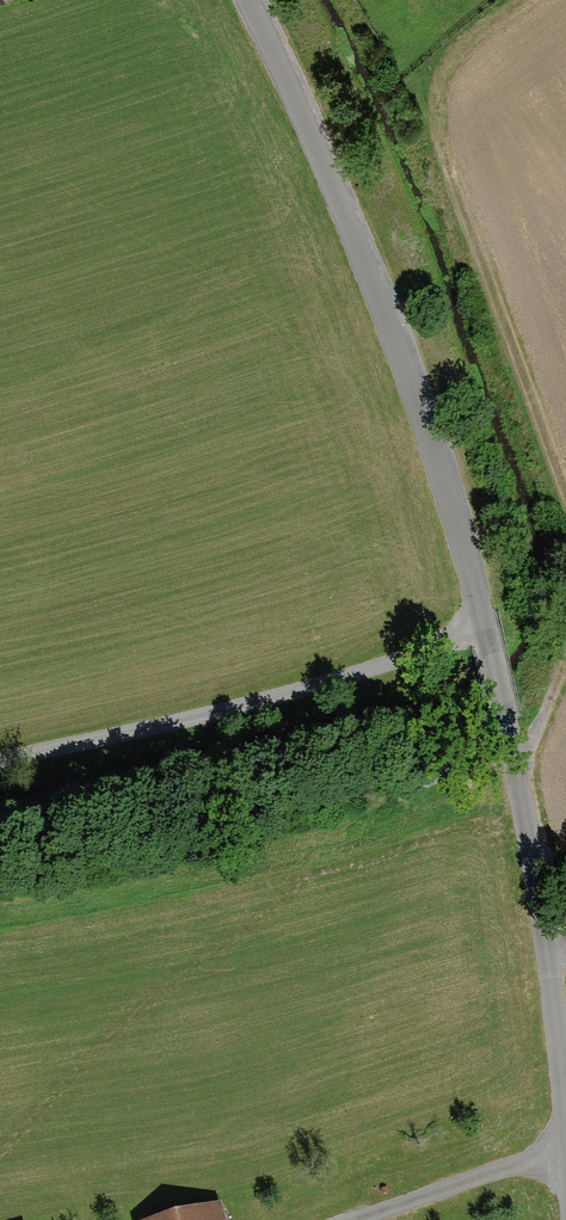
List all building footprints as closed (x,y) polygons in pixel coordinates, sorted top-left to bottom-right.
[(160,1219),(225,1219),(220,1204),(160,1219)]
